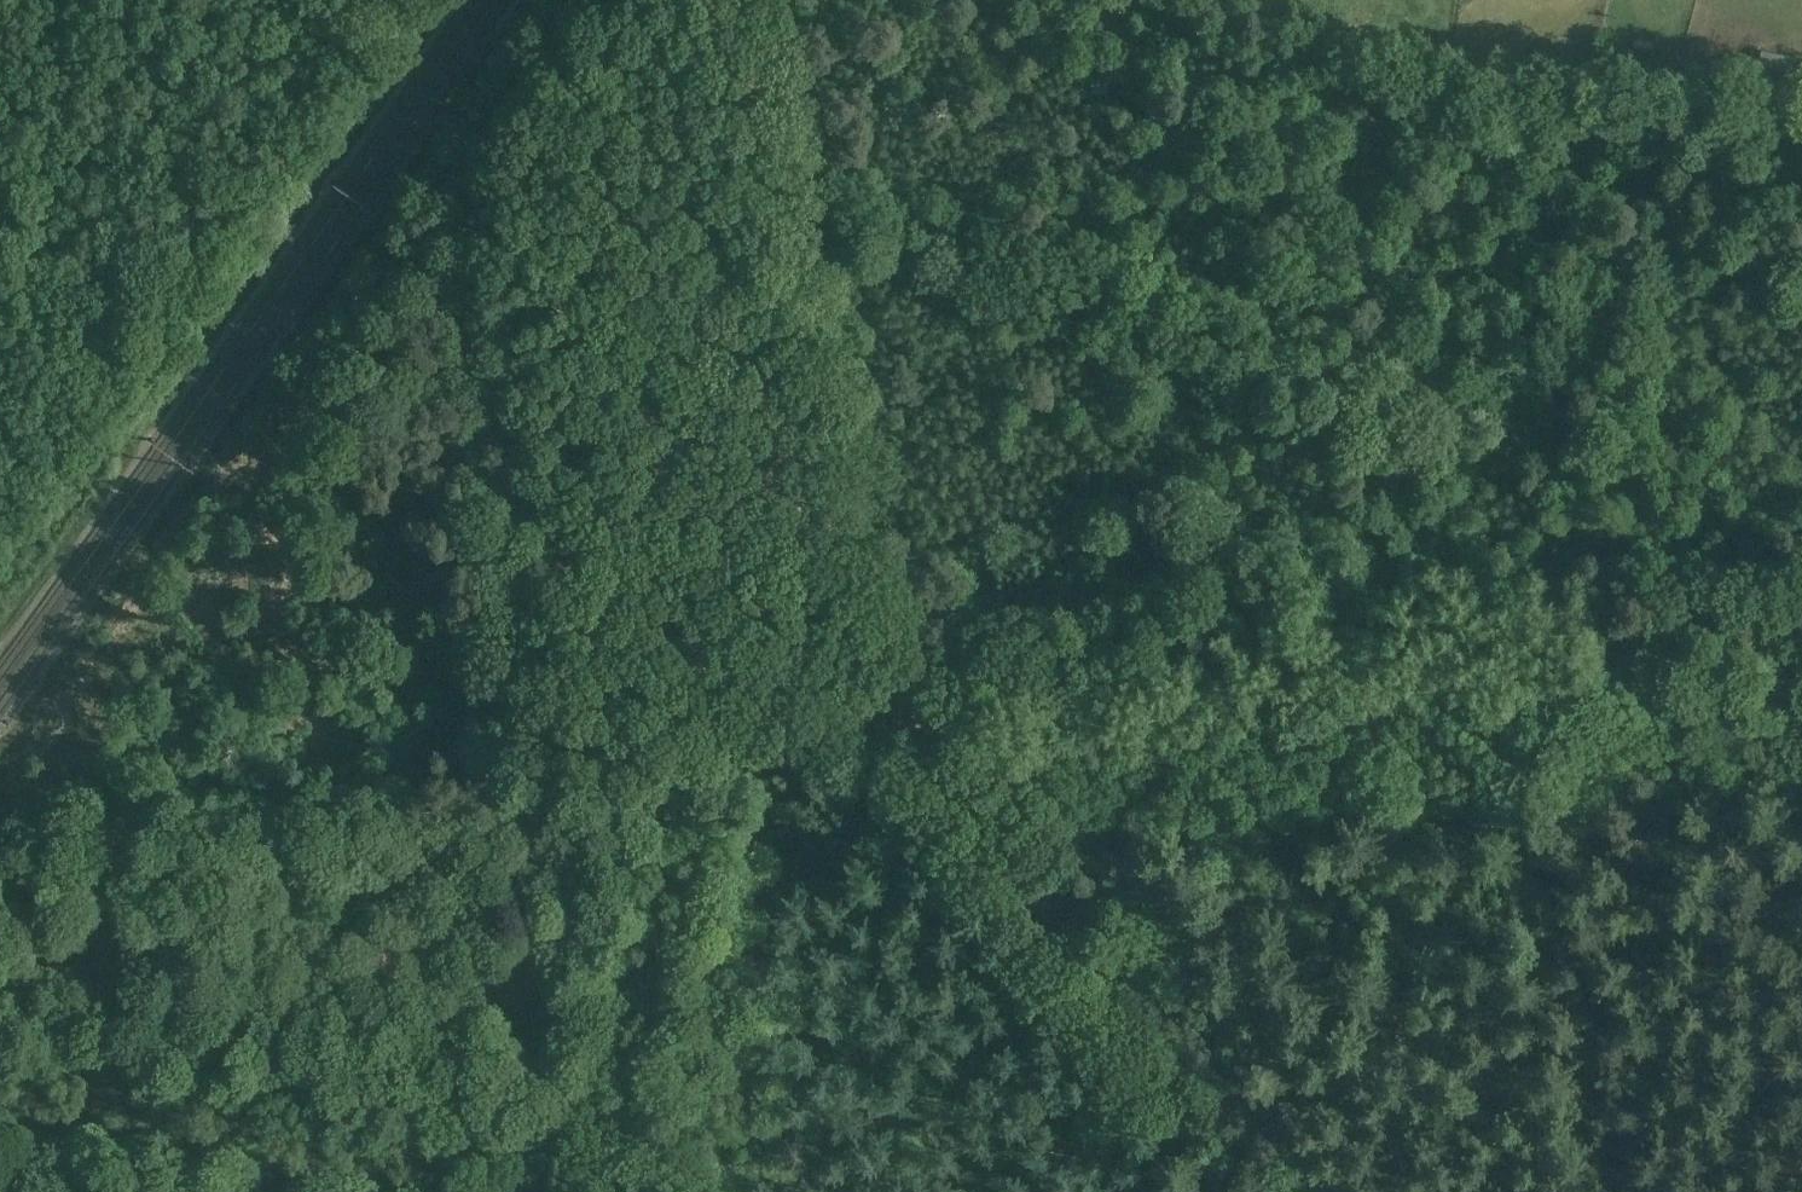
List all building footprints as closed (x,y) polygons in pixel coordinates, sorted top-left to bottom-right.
[(1634,50),(1654,51),(1654,41),(1635,39),(1634,50)]
